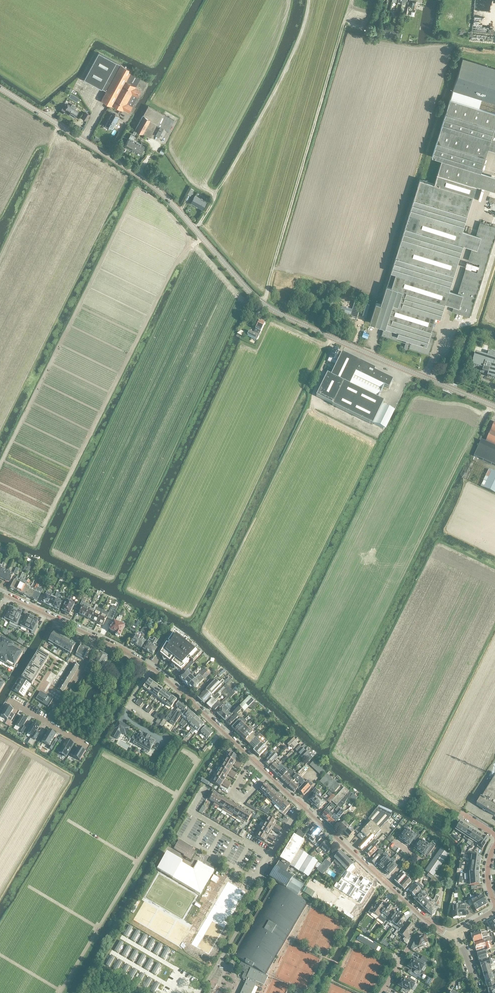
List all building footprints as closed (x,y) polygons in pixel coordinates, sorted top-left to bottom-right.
[(98,52),(84,79),(102,89),(102,88),(106,90),(101,100),(112,106),(113,104),(123,110),(124,109),(129,112),(141,90),(136,87),(136,86),(142,75),(98,52)] [(463,58),(453,90),(494,103),(494,68),(463,58)] [(370,322),(384,326),(381,335),(387,336),(397,339),(397,336),(411,341),(409,348),(428,354),(433,336),(434,337),(435,331),(417,325),(421,312),(440,318),(448,289),(463,244),(458,243),(473,196),(444,187),(447,177),(471,184),(475,170),(480,171),(485,156),(480,155),(483,146),(494,150),(494,112),(450,98),(432,156),(441,160),(434,183),(420,179),(391,271),(391,272),(387,285),(386,285),(380,304),(376,302),(370,322)] [(78,111),(76,109),(77,107),(72,104),(71,106),(68,104),(66,107),(63,106),(60,111),(63,113),(64,111),(75,117),(78,111)] [(157,125),(160,127),(156,134),(162,138),(166,131),(168,132),(174,120),(163,114),(148,106),(135,129),(143,134),(150,137),(157,125)] [(90,114),(85,111),(82,118),(86,120),(90,114)] [(119,116),(112,111),(104,125),(108,127),(109,125),(113,128),(119,116)] [(130,149),(131,149),(137,137),(134,136),(135,135),(131,133),(124,146),(128,148),(128,149),(129,150),(130,149)] [(141,143),(138,142),(140,139),(137,137),(131,149),(141,154),(144,148),(146,148),(147,145),(141,142),(141,143)] [(477,271),(465,268),(458,292),(463,294),(459,307),(453,305),(452,311),(469,316),(478,288),(479,288),(483,273),(493,241),(493,242),(494,237),(494,173),(483,211),(494,215),(491,225),(480,222),(476,234),(481,236),(477,249),(472,247),(468,260),(479,263),(477,271)] [(202,209),(206,201),(195,195),(192,201),(197,204),(196,206),(202,209)] [(357,318),(362,302),(356,300),(353,310),(343,307),(341,313),(352,316),(357,318)] [(259,335),(261,332),(264,324),(265,325),(266,324),(265,323),(260,320),(255,329),(253,333),(249,331),(247,335),(257,340),(259,335)] [(327,362),(336,365),(342,353),(339,352),(339,350),(334,348),(330,356),(327,362)] [(488,352),(487,357),(485,356),(475,353),(473,361),(471,365),(481,368),(479,373),(482,374),(487,376),(487,377),(494,379),(494,354),(488,352)] [(342,353),(336,365),(331,375),(327,373),(316,396),(332,404),(332,405),(373,425),(373,423),(384,428),(393,410),(382,405),(384,401),(378,399),(384,386),(389,388),(393,380),(374,371),(371,370),(372,368),(342,353)] [(494,422),(486,442),(481,440),(473,456),(494,465),(494,422)] [(480,486),(494,493),(494,473),(488,469),(480,486)] [(7,571),(3,579),(10,582),(13,574),(7,571)] [(21,576),(19,579),(16,578),(15,579),(10,589),(11,589),(11,590),(13,591),(14,590),(16,591),(21,580),(23,576),(25,572),(24,571),(23,573),(22,573),(21,576)] [(24,580),(25,578),(25,577),(23,576),(21,580),(16,591),(21,594),(27,581),(24,580)] [(36,583),(37,584),(34,588),(31,587),(26,597),(27,596),(32,599),(37,587),(42,578),(40,578),(36,583)] [(27,581),(21,594),(23,595),(23,596),(25,597),(26,597),(31,587),(28,585),(30,581),(28,579),(27,581)] [(39,588),(37,587),(32,599),(33,600),(34,601),(36,602),(37,601),(37,602),(42,590),(42,589),(40,588),(39,588)] [(62,590),(60,593),(53,608),(59,611),(63,603),(59,601),(63,595),(62,594),(63,591),(62,590)] [(47,606),(51,598),(53,594),(47,591),(45,595),(42,603),(47,606)] [(53,608),(60,593),(57,592),(54,599),(51,598),(47,606),(53,608)] [(85,617),(89,609),(91,605),(85,603),(88,597),(84,595),(80,605),(82,606),(81,607),(82,607),(79,615),(85,617)] [(69,597),(67,601),(61,611),(65,613),(65,614),(67,615),(69,615),(74,605),(70,602),(71,598),(69,597)] [(6,619),(11,621),(16,609),(12,607),(11,608),(11,607),(8,612),(6,611),(2,619),(5,621),(6,619)] [(94,608),(93,611),(89,609),(85,617),(91,620),(95,612),(96,609),(94,608)] [(101,615),(97,623),(103,626),(107,617),(109,618),(114,610),(111,608),(108,614),(106,613),(104,616),(101,615)] [(21,611),(16,609),(11,621),(16,624),(15,625),(18,627),(23,617),(20,615),(22,612),(21,612),(21,611)] [(95,612),(91,620),(97,623),(101,615),(95,612)] [(33,616),(30,615),(28,614),(27,615),(25,618),(23,617),(18,627),(21,628),(22,626),(27,629),(33,616)] [(119,624),(121,619),(123,615),(120,614),(119,617),(119,619),(117,618),(116,622),(113,621),(109,630),(110,631),(116,634),(116,635),(120,636),(125,626),(120,624),(119,624)] [(38,619),(33,616),(27,629),(32,631),(31,633),(34,634),(38,626),(36,625),(38,620),(37,620),(38,619)] [(142,634),(136,646),(141,649),(145,641),(141,639),(144,634),(150,624),(148,623),(146,628),(142,634)] [(136,632),(135,636),(134,635),(130,643),(131,643),(131,645),(133,646),(134,645),(136,646),(142,634),(146,628),(143,626),(140,633),(137,632),(136,632)] [(188,658),(192,661),(193,662),(201,653),(192,646),(193,645),(185,638),(184,640),(174,632),(168,642),(170,644),(169,646),(167,644),(160,655),(169,662),(171,660),(173,662),(172,664),(181,671),(189,662),(187,660),(188,658)] [(54,633),(49,641),(54,644),(59,636),(54,633)] [(59,636),(54,644),(59,647),(64,639),(59,636)] [(149,639),(147,642),(143,650),(147,653),(156,639),(154,638),(152,641),(149,639)] [(23,653),(18,651),(19,650),(0,639),(0,692),(23,653)] [(64,639),(59,647),(64,650),(69,641),(64,639)] [(147,653),(153,656),(157,649),(157,648),(158,646),(155,644),(158,640),(156,639),(147,653)] [(69,641),(64,650),(69,653),(74,644),(69,641)] [(83,660),(89,649),(82,645),(75,655),(83,660)] [(38,651),(21,678),(22,679),(32,685),(49,658),(38,651)] [(102,670),(104,666),(106,666),(107,664),(106,662),(109,657),(99,652),(94,661),(90,659),(85,668),(86,668),(84,671),(91,675),(94,669),(95,670),(97,667),(102,670)] [(192,661),(183,670),(185,672),(194,663),(193,662),(192,661)] [(57,689),(63,692),(79,666),(73,663),(57,689)] [(201,669),(199,667),(193,673),(184,683),(188,687),(196,679),(196,678),(199,675),(197,674),(201,669)] [(196,679),(188,687),(192,690),(193,690),(209,674),(205,669),(199,676),(199,675),(196,678),(196,679)] [(184,683),(193,673),(191,671),(188,674),(185,672),(179,678),(184,683)] [(22,679),(18,685),(28,691),(32,685),(22,679)] [(222,680),(219,683),(215,679),(205,689),(210,694),(212,693),(223,681),(222,680)] [(240,688),(231,679),(230,680),(226,684),(215,696),(213,698),(206,705),(208,706),(207,707),(210,709),(211,709),(212,708),(215,711),(218,707),(220,709),(240,688)] [(149,680),(143,688),(148,691),(154,683),(149,680)] [(148,691),(152,694),(158,686),(154,683),(148,691)] [(18,685),(14,691),(24,697),(28,691),(18,685)] [(163,690),(158,686),(152,694),(157,698),(163,690)] [(211,696),(213,698),(215,696),(212,693),(210,694),(205,689),(197,698),(204,704),(211,696)] [(167,693),(163,690),(157,698),(162,701),(167,693)] [(40,692),(35,699),(48,707),(53,699),(40,691),(40,692)] [(172,697),(167,693),(162,701),(166,705),(172,697)] [(177,700),(172,697),(166,705),(171,708),(177,700)] [(231,715),(225,722),(229,726),(238,717),(236,715),(238,713),(242,709),(244,711),(254,701),(249,697),(248,697),(246,700),(239,707),(233,713),(231,715)] [(163,719),(159,725),(170,732),(182,714),(187,707),(179,702),(176,706),(178,708),(174,713),(171,711),(165,720),(163,719)] [(217,713),(217,714),(221,718),(230,708),(226,704),(217,713)] [(230,708),(221,718),(225,722),(231,715),(229,714),(230,713),(233,709),(231,707),(230,708)] [(9,708),(3,717),(8,720),(14,711),(9,708)] [(188,710),(185,713),(182,717),(184,718),(181,721),(182,721),(179,724),(181,725),(192,714),(192,713),(188,710)] [(192,714),(181,725),(183,727),(188,723),(190,724),(196,717),(192,714)] [(21,716),(16,725),(21,728),(20,731),(22,733),(26,728),(23,726),(27,719),(21,716)] [(196,717),(190,724),(191,726),(189,728),(191,730),(200,721),(196,717)] [(230,725),(232,727),(240,718),(239,717),(230,725)] [(231,728),(234,731),(245,720),(243,718),(240,720),(239,719),(231,728)] [(238,734),(246,726),(244,724),(246,721),(245,720),(234,731),(238,734)] [(200,721),(191,730),(190,732),(192,734),(196,730),(198,732),(199,730),(204,725),(200,721)] [(115,729),(112,736),(116,738),(120,732),(125,734),(129,727),(119,722),(115,729)] [(33,723),(27,733),(32,736),(30,738),(35,740),(39,733),(36,732),(39,726),(38,725),(35,723),(35,724),(33,723)] [(206,726),(204,725),(199,730),(205,736),(204,738),(206,740),(213,733),(206,726)] [(246,726),(238,734),(241,737),(252,726),(250,725),(248,727),(246,726)] [(252,726),(241,737),(245,741),(253,733),(251,731),(254,728),(252,726)] [(49,730),(42,741),(49,746),(51,743),(55,745),(58,740),(54,738),(56,734),(49,730)] [(135,733),(132,738),(135,740),(133,743),(134,743),(139,746),(140,744),(145,746),(144,748),(143,748),(143,749),(144,749),(149,752),(149,751),(150,749),(151,749),(155,741),(155,740),(155,741),(149,737),(146,735),(145,735),(140,732),(139,732),(138,734),(135,733)] [(258,732),(256,735),(253,733),(252,734),(245,741),(249,745),(260,734),(258,732)] [(262,736),(260,734),(249,745),(254,750),(261,743),(264,739),(262,736)] [(289,746),(295,740),(292,736),(287,741),(288,741),(286,743),(289,746)] [(259,756),(260,755),(266,749),(262,745),(264,744),(263,744),(266,741),(264,739),(261,743),(254,750),(253,751),(259,756)] [(67,740),(59,753),(66,756),(73,744),(67,740)] [(293,749),(294,748),(296,746),(295,746),(298,743),(295,740),(289,746),(293,749)] [(74,750),(71,755),(74,756),(73,757),(80,761),(86,752),(79,747),(77,751),(74,750)] [(227,751),(229,753),(226,758),(241,766),(243,764),(236,760),(237,757),(233,755),(235,753),(230,748),(227,751)] [(301,755),(304,759),(308,754),(310,753),(306,749),(305,751),(301,755)] [(265,762),(269,765),(274,760),(275,760),(278,757),(273,753),(265,762)] [(307,763),(311,759),(312,758),(308,754),(304,759),(307,763)] [(223,763),(232,767),(233,765),(240,769),(241,766),(226,758),(223,763)] [(321,775),(325,770),(314,759),(310,764),(321,775)] [(269,768),(273,772),(281,764),(277,760),(269,768)] [(221,768),(235,776),(237,774),(230,770),(232,767),(223,763),(221,768)] [(281,764),(273,772),(277,775),(285,767),(284,766),(284,767),(281,764)] [(298,772),(301,776),(309,767),(306,764),(298,772)] [(277,775),(280,779),(285,774),(285,773),(288,770),(285,767),(277,775)] [(218,772),(226,777),(227,775),(234,779),(235,776),(221,768),(218,772)] [(285,774),(280,779),(284,782),(289,777),(294,772),(292,770),(289,771),(288,770),(285,773),(285,774)] [(215,777),(229,786),(231,784),(224,780),(226,777),(218,772),(215,777)] [(289,777),(284,782),(288,786),(293,780),(292,780),(293,779),(293,778),(295,775),(296,774),(294,772),(289,777)] [(327,774),(323,777),(320,781),(331,791),(329,793),(331,795),(327,800),(328,800),(327,801),(330,803),(332,801),(331,801),(336,796),(333,793),(340,786),(327,774)] [(477,804),(494,815),(494,813),(494,776),(477,804)] [(229,786),(215,777),(212,783),(220,787),(221,785),(228,788),(229,786)] [(293,780),(288,786),(294,792),(299,786),(300,785),(293,779),(292,780),(293,780)] [(307,780),(298,790),(299,791),(298,792),(300,793),(302,795),(302,794),(304,795),(311,788),(310,787),(313,785),(310,782),(307,780)] [(264,793),(270,787),(266,783),(260,790),(264,793)] [(270,787),(264,793),(268,797),(274,791),(270,787)] [(336,805),(349,791),(344,787),(336,796),(331,801),(332,801),(336,805)] [(313,806),(320,799),(318,796),(321,793),(315,788),(312,791),(315,794),(309,801),(311,803),(311,804),(313,806)] [(270,803),(272,801),(278,794),(274,791),(268,797),(266,799),(270,803)] [(338,807),(340,809),(342,806),(352,793),(349,791),(336,805),(338,807)] [(210,793),(207,798),(209,800),(214,803),(219,795),(214,792),(213,794),(210,793)] [(278,794),(272,801),(276,805),(282,798),(278,794)] [(215,806),(217,808),(223,798),(219,795),(214,803),(212,806),(215,808),(215,806)] [(223,798),(217,808),(222,810),(228,801),(223,798)] [(278,810),(280,808),(286,802),(282,798),(276,805),(274,806),(278,810)] [(320,799),(313,806),(316,808),(317,808),(319,810),(327,801),(328,800),(327,800),(326,798),(323,801),(320,799)] [(228,801),(222,810),(227,813),(232,804),(228,801)] [(290,806),(286,802),(280,808),(284,812),(282,814),(284,816),(290,809),(288,808),(290,806)] [(232,804),(227,813),(232,816),(237,806),(232,804)] [(232,816),(236,819),(242,809),(237,806),(232,816)] [(392,814),(388,812),(378,808),(377,810),(376,810),(368,819),(369,820),(363,826),(365,828),(357,836),(363,841),(358,847),(362,851),(375,838),(374,837),(376,835),(377,836),(379,833),(379,832),(381,830),(379,829),(391,816),(392,814)] [(242,809),(236,819),(241,821),(247,812),(242,809)] [(324,819),(330,812),(327,809),(321,816),(324,819)] [(344,812),(341,810),(335,817),(339,820),(339,819),(339,818),(344,812)] [(247,812),(241,821),(244,823),(245,821),(247,822),(251,815),(247,812)] [(330,812),(324,819),(328,822),(334,815),(330,812)] [(339,820),(335,817),(334,815),(328,822),(332,826),(337,821),(338,820),(339,820)] [(268,817),(265,822),(280,831),(281,828),(275,824),(276,822),(268,817)] [(262,827),(270,832),(272,829),(278,833),(280,831),(265,822),(262,827)] [(343,832),(349,826),(344,822),(338,828),(343,832)] [(455,830),(460,833),(465,825),(460,822),(455,830)] [(305,836),(307,837),(308,839),(311,836),(312,837),(314,834),(315,835),(317,835),(318,836),(319,836),(322,832),(315,825),(307,834),(305,836)] [(358,833),(361,829),(363,827),(361,825),(359,828),(358,827),(355,831),(358,833)] [(404,842),(411,833),(407,831),(408,827),(405,825),(399,834),(402,836),(400,838),(401,839),(400,840),(403,842),(404,842)] [(465,825),(460,833),(464,836),(470,828),(465,825)] [(349,826),(343,832),(349,837),(354,832),(349,826)] [(259,832),(274,841),(276,838),(269,834),(270,832),(262,827),(259,832)] [(468,841),(474,831),(470,828),(464,836),(463,838),(468,841)] [(280,859),(275,867),(285,873),(289,866),(308,877),(318,861),(299,850),(304,841),(302,840),(306,834),(299,830),(295,836),(294,835),(280,859)] [(473,843),(479,834),(474,831),(468,841),(472,844),(473,843)] [(264,842),(265,842),(266,839),(273,843),(274,841),(259,832),(256,837),(264,842)] [(411,833),(404,842),(405,842),(404,843),(407,845),(408,844),(409,845),(411,842),(413,844),(420,835),(417,833),(414,835),(411,833)] [(321,838),(319,836),(318,836),(317,835),(315,835),(314,834),(312,837),(311,836),(308,839),(315,845),(321,838)] [(477,846),(483,837),(479,834),(473,843),(477,846)] [(419,852),(419,853),(426,844),(422,841),(423,838),(421,836),(414,845),(417,846),(415,849),(416,850),(415,851),(418,853),(419,852)] [(477,847),(482,850),(488,840),(483,837),(477,846),(477,847)] [(184,855),(184,856),(190,860),(196,851),(192,849),(193,848),(179,840),(174,849),(184,855)] [(379,842),(377,840),(365,854),(369,858),(378,848),(375,846),(379,842)] [(325,842),(320,847),(319,847),(316,850),(320,854),(323,851),(326,854),(332,848),(325,842)] [(426,844),(419,853),(420,853),(419,854),(422,856),(423,855),(424,856),(426,853),(428,855),(435,846),(432,844),(429,846),(426,844)] [(431,879),(435,873),(449,854),(441,848),(425,870),(429,873),(427,876),(431,879)] [(380,850),(370,861),(374,864),(378,860),(384,853),(380,850)] [(346,870),(353,864),(340,851),(334,857),(336,859),(333,861),(339,867),(341,865),(346,870)] [(382,869),(385,866),(390,861),(386,857),(387,854),(385,852),(384,853),(378,860),(380,862),(378,865),(379,866),(378,867),(381,869),(382,868),(382,869)] [(214,871),(198,861),(193,869),(166,853),(157,869),(200,895),(214,871)] [(388,874),(389,875),(396,867),(393,864),(395,861),(392,858),(390,861),(385,866),(387,868),(384,871),(386,872),(385,873),(387,875),(388,874)] [(326,860),(317,870),(323,874),(331,864),(326,860)] [(358,907),(373,883),(364,877),(353,864),(346,870),(344,872),(338,880),(329,894),(346,905),(349,901),(358,907)] [(285,873),(275,867),(269,877),(297,895),(304,884),(285,873)] [(395,881),(399,885),(406,878),(411,873),(408,871),(404,875),(402,873),(395,881)] [(406,878),(399,885),(404,890),(411,882),(408,879),(410,877),(412,874),(411,873),(406,878)] [(431,880),(434,884),(436,885),(437,884),(439,881),(441,878),(435,873),(431,879),(431,880)] [(207,917),(191,944),(209,955),(245,892),(228,881),(213,907),(207,917)] [(232,955),(242,961),(240,963),(239,966),(240,969),(240,970),(244,972),(242,976),(243,979),(246,981),(245,984),(241,992),(251,992),(255,984),(257,985),(258,982),(263,985),(267,976),(266,975),(273,963),(308,903),(274,883),(232,955)] [(415,897),(421,891),(415,885),(409,892),(415,897)] [(427,893),(425,895),(422,892),(415,900),(420,904),(427,896),(427,897),(429,895),(427,893)] [(476,898),(482,908),(487,905),(482,895),(476,898)] [(430,904),(432,901),(427,897),(427,896),(420,904),(424,908),(426,906),(429,904),(430,904)] [(426,906),(424,908),(432,915),(435,914),(436,911),(435,911),(437,909),(437,906),(438,906),(439,905),(439,902),(437,901),(439,897),(435,896),(434,900),(432,901),(430,904),(429,904),(426,906)] [(482,908),(475,896),(470,899),(470,900),(467,901),(470,907),(473,906),(476,911),(482,908)] [(470,907),(467,901),(464,901),(465,904),(458,904),(459,918),(460,918),(466,917),(465,907),(470,907)] [(378,917),(381,913),(387,904),(385,902),(382,906),(377,903),(373,908),(372,907),(368,913),(371,915),(373,912),(378,917)] [(387,904),(381,913),(384,915),(382,917),(386,920),(389,916),(390,915),(388,913),(392,908),(387,904)] [(459,918),(458,904),(452,905),(452,911),(451,911),(451,914),(452,914),(453,919),(459,918)] [(394,924),(400,916),(396,912),(392,918),(389,916),(386,920),(382,926),(385,928),(388,923),(390,924),(391,922),(394,924)] [(400,916),(394,924),(397,926),(396,929),(397,930),(394,934),(396,936),(399,933),(404,926),(401,925),(405,919),(400,916)] [(404,926),(399,933),(404,937),(403,940),(404,941),(403,942),(406,944),(411,937),(408,935),(410,932),(409,931),(412,926),(407,922),(404,926)] [(126,936),(132,926),(129,924),(123,934),(126,936)] [(134,940),(139,930),(136,929),(131,938),(134,940)] [(141,944),(147,935),(144,933),(138,943),(141,944)] [(472,938),(473,942),(483,939),(483,937),(485,937),(488,936),(487,933),(472,938)] [(415,940),(411,949),(413,949),(419,947),(420,948),(423,947),(423,945),(427,943),(426,939),(426,938),(426,936),(424,936),(424,935),(415,939),(415,940)] [(379,946),(366,939),(360,936),(358,940),(376,951),(379,946)] [(149,949),(154,939),(151,937),(146,947),(149,949)] [(494,945),(491,946),(490,941),(492,941),(491,937),(483,939),(473,942),(476,951),(476,950),(477,952),(476,952),(477,953),(486,950),(490,949),(494,947),(494,945)] [(117,951),(123,942),(119,940),(114,949),(117,951)] [(156,953),(162,944),(159,942),(153,951),(156,953)] [(125,956),(130,946),(127,944),(121,954),(125,956)] [(164,958),(169,948),(166,946),(161,956),(164,958)] [(132,960),(138,950),(135,949),(129,958),(132,960)] [(486,950),(477,953),(479,960),(487,958),(485,954),(487,953),(486,950)] [(140,964),(145,955),(142,953),(137,962),(140,964)] [(108,967),(114,957),(110,955),(105,965),(108,967)] [(147,969),(153,959),(150,957),(144,967),(147,969)] [(492,958),(489,959),(488,959),(479,962),(481,968),(494,964),(492,958)] [(412,959),(410,963),(407,967),(411,969),(412,968),(419,972),(420,970),(421,970),(424,966),(423,966),(425,963),(419,959),(417,962),(412,959)] [(116,971),(121,962),(118,960),(112,969),(116,971)] [(155,973),(160,964),(157,962),(152,971),(155,973)] [(123,976),(129,966),(125,964),(120,974),(123,976)] [(494,964),(481,968),(483,973),(491,970),(494,969),(494,964)] [(131,980),(136,970),(133,969),(127,978),(131,980)] [(138,984),(144,975),(140,973),(135,982),(138,984)] [(484,978),(486,982),(494,980),(493,977),(494,977),(494,974),(484,978)] [(146,989),(151,979),(148,977),(142,987),(146,989)] [(398,986),(402,988),(402,987),(409,991),(411,989),(412,989),(414,985),(413,984),(415,981),(410,978),(408,981),(402,978),(398,986)] [(159,984),(156,982),(150,991),(153,992),(159,984)]
